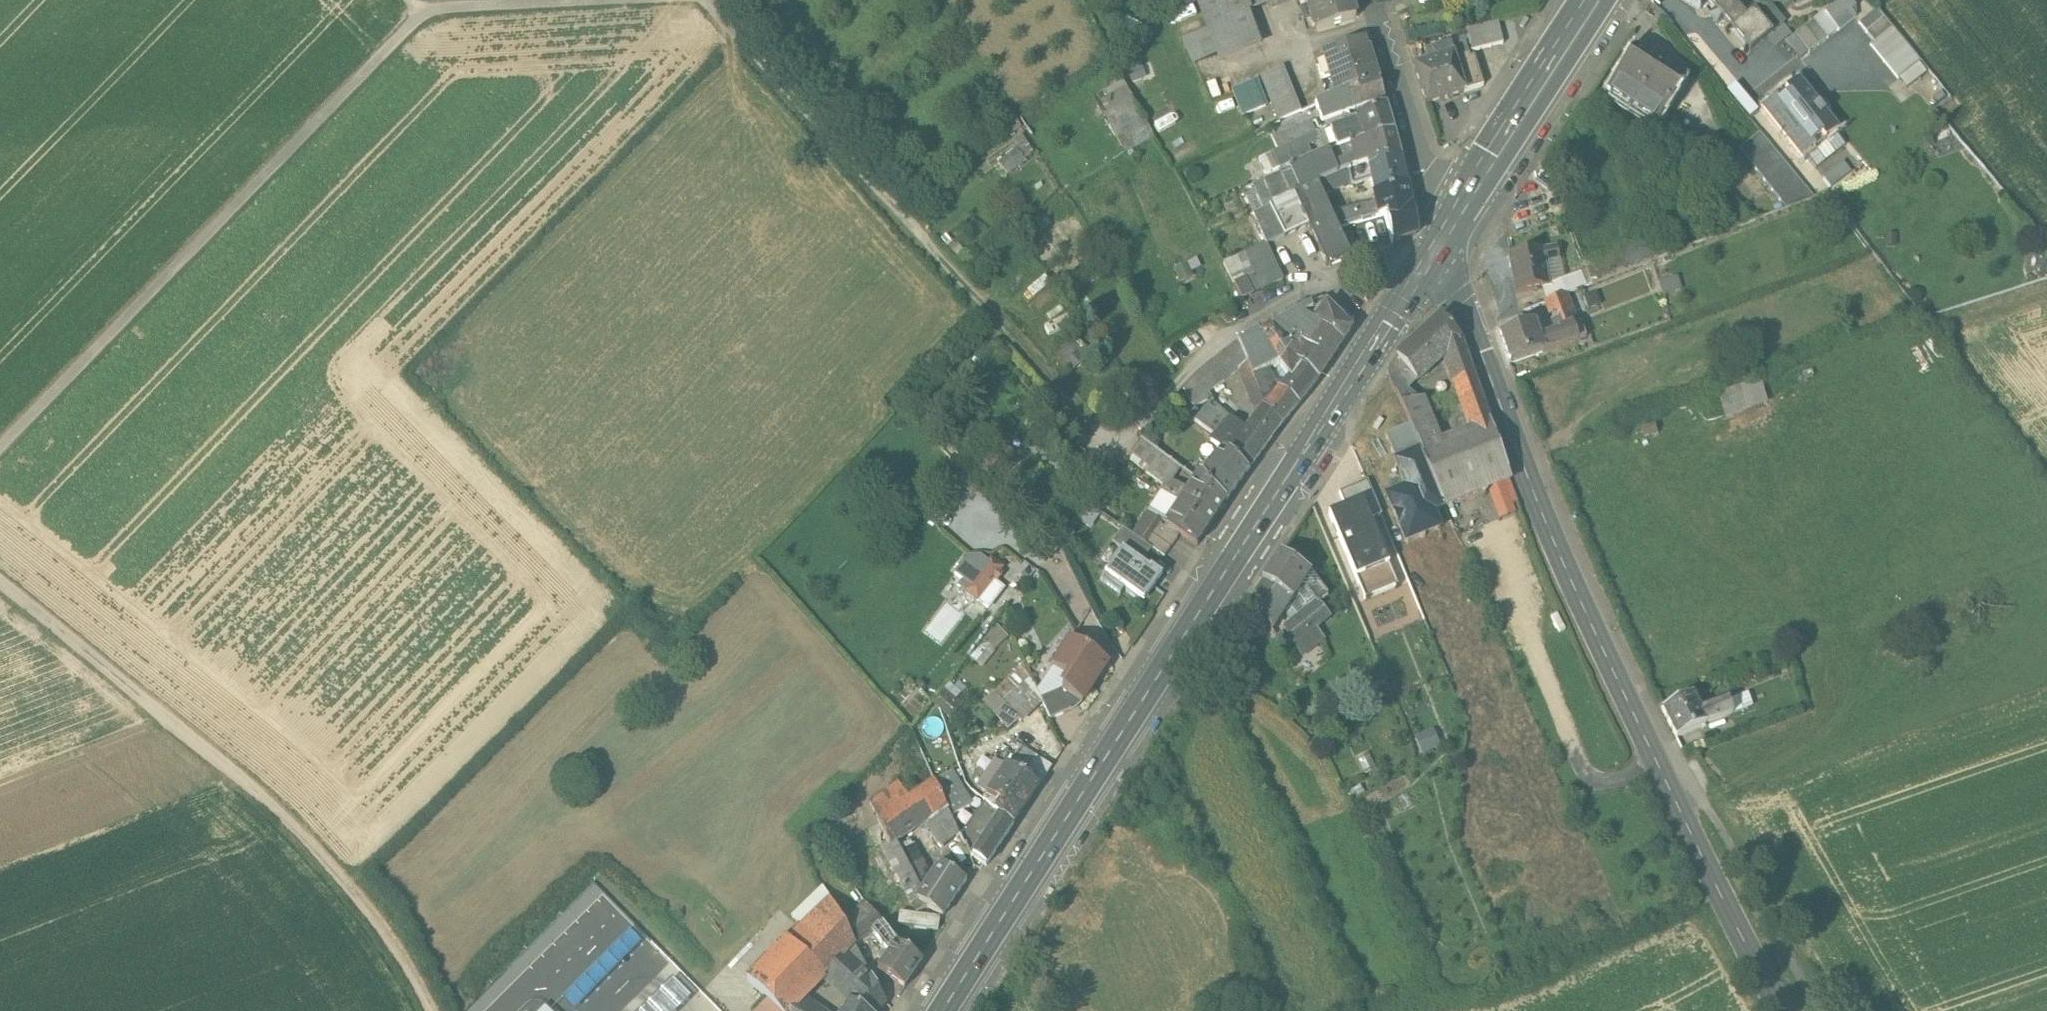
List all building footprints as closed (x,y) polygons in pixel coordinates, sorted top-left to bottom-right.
[(1246,0),(1195,0),(1207,31),(1217,55),(1219,58),(1258,41),(1247,14),(1251,13),(1246,0)] [(1251,13),(1283,0),(1246,0),(1251,13)] [(1315,31),(1355,18),(1352,7),(1355,6),(1353,0),(1305,0),(1315,31)] [(1700,9),(1706,0),(1686,0),(1700,9)] [(1751,52),(1784,23),(1765,2),(1745,18),(1731,0),(1706,0),(1751,52)] [(1861,8),(1871,0),(1854,0),(1861,8)] [(1842,1),(1826,14),(1839,31),(1856,17),(1842,1)] [(1876,9),(1859,23),(1874,41),(1891,27),(1876,9)] [(1824,14),(1797,37),(1811,54),(1838,32),(1824,14)] [(1498,22),(1467,30),(1472,53),(1503,45),(1498,22)] [(1874,41),(1870,44),(1884,62),(1906,44),(1891,27),(1874,41)] [(1207,31),(1183,42),(1193,66),(1217,55),(1207,31)] [(1363,41),(1323,54),(1336,96),(1347,91),(1378,79),(1368,49),(1366,50),(1363,41)] [(1469,56),(1465,43),(1450,48),(1454,61),(1469,56)] [(1919,61),(1906,44),(1884,62),(1898,79),(1919,61)] [(1450,48),(1450,47),(1426,53),(1429,63),(1414,68),(1427,105),(1464,92),(1454,61),(1450,48)] [(1470,59),(1469,56),(1454,61),(1464,92),(1464,93),(1484,86),(1474,57),(1470,59)] [(1648,61),(1645,65),(1633,57),(1604,102),(1653,133),(1682,88),(1670,80),(1673,76),(1648,61)] [(1919,61),(1898,79),(1913,96),(1934,79),(1919,61)] [(1283,68),(1260,77),(1278,122),(1301,113),(1283,68)] [(1378,79),(1316,105),(1323,123),(1384,99),(1378,79)] [(1934,79),(1920,91),(1936,110),(1953,101),(1934,79)] [(1798,81),(1785,92),(1788,97),(1778,105),(1775,100),(1761,110),(1800,160),(1806,156),(1814,150),(1810,145),(1820,137),(1824,142),(1835,133),(1837,131),(1798,81)] [(1256,83),(1232,93),(1242,117),(1265,108),(1256,83)] [(1156,138),(1126,84),(1097,100),(1126,154),(1156,138)] [(1386,105),(1361,115),(1368,138),(1393,130),(1386,105)] [(1347,120),(1325,128),(1329,138),(1351,130),(1347,120)] [(1400,153),(1393,130),(1368,138),(1372,153),(1375,161),(1400,153)] [(1814,199),(1760,133),(1740,149),(1787,209),(1814,199)] [(1835,133),(1824,142),(1820,137),(1810,145),(1814,150),(1806,156),(1816,169),(1845,146),(1835,133)] [(1951,136),(1935,143),(1941,157),(1957,150),(1951,136)] [(1368,138),(1350,145),(1352,151),(1355,159),(1372,153),(1368,138)] [(995,160),(1006,174),(1026,159),(1015,145),(995,160)] [(1350,145),(1327,154),(1330,160),(1352,151),(1350,145)] [(1401,158),(1400,153),(1375,161),(1376,166),(1401,158)] [(1327,154),(1281,174),(1290,196),(1293,195),(1317,184),(1336,175),(1330,160),(1327,154)] [(1832,169),(1833,171),(1824,179),(1831,189),(1860,166),(1852,156),(1843,164),(1841,162),(1839,162),(1836,162),(1834,163),(1833,165),(1832,167),(1832,169)] [(1371,167),(1369,168),(1371,180),(1374,190),(1406,180),(1401,158),(1376,166),(1371,167)] [(1369,163),(1349,171),(1352,186),(1371,180),(1369,168),(1371,167),(1369,163)] [(1336,175),(1317,184),(1323,196),(1331,193),(1344,187),(1343,186),(1347,184),(1348,188),(1352,186),(1349,171),(1336,175)] [(1290,196),(1281,174),(1257,185),(1267,207),(1269,206),(1290,196)] [(1407,185),(1406,180),(1374,190),(1375,195),(1407,185)] [(1323,196),(1317,184),(1293,195),(1307,227),(1327,268),(1352,258),(1338,228),(1332,214),(1326,203),(1323,196)] [(1407,185),(1375,195),(1377,203),(1379,214),(1385,213),(1411,204),(1407,185)] [(1331,193),(1323,196),(1326,203),(1334,199),(1331,193)] [(1290,196),(1269,206),(1284,237),(1307,227),(1293,195),(1290,196)] [(1377,203),(1332,214),(1338,228),(1362,220),(1379,214),(1377,203)] [(1411,204),(1385,213),(1393,243),(1417,235),(1411,204)] [(1269,206),(1267,207),(1252,214),(1267,245),(1284,237),(1269,206)] [(1379,214),(1362,220),(1369,252),(1393,243),(1385,213),(1379,214)] [(1266,245),(1224,265),(1234,286),(1245,281),(1252,295),(1252,296),(1262,291),(1253,269),(1272,259),(1266,245)] [(1556,249),(1541,252),(1543,263),(1558,260),(1556,249)] [(1540,251),(1509,257),(1516,295),(1542,290),(1548,289),(1547,287),(1543,263),(1541,252),(1540,251)] [(1638,253),(1587,273),(1592,285),(1643,265),(1638,253)] [(1272,259),(1253,269),(1262,291),(1282,281),(1272,259)] [(1662,294),(1682,291),(1679,275),(1659,279),(1662,294)] [(1245,281),(1234,286),(1242,301),(1252,296),(1252,295),(1245,281)] [(1560,283),(1547,287),(1548,289),(1542,290),(1547,302),(1565,295),(1560,283)] [(1547,302),(1546,303),(1557,331),(1573,325),(1577,323),(1566,295),(1565,295),(1547,302)] [(1322,301),(1257,333),(1279,363),(1281,365),(1290,356),(1296,362),(1320,327),(1343,343),(1350,332),(1351,330),(1350,328),(1322,301)] [(1442,317),(1397,359),(1417,381),(1446,355),(1461,340),(1442,317)] [(1533,325),(1500,336),(1510,364),(1543,352),(1538,339),(1533,325)] [(1557,331),(1538,339),(1543,352),(1578,339),(1573,325),(1557,331)] [(1320,327),(1296,362),(1300,366),(1318,380),(1343,343),(1320,327)] [(1279,363),(1257,333),(1239,344),(1248,364),(1247,365),(1252,377),(1268,368),(1268,369),(1279,363)] [(1438,446),(1421,454),(1444,508),(1481,492),(1482,496),(1488,494),(1486,490),(1511,480),(1461,340),(1446,355),(1472,428),(1469,431),(1438,446)] [(1239,344),(1219,358),(1230,377),(1239,371),(1247,365),(1248,364),(1239,344)] [(1290,356),(1281,365),(1290,379),(1300,366),(1296,362),(1290,356)] [(1219,358),(1209,366),(1220,385),(1230,377),(1219,358)] [(1397,359),(1387,375),(1389,378),(1394,391),(1394,392),(1403,388),(1417,381),(1397,359)] [(1252,377),(1247,365),(1239,371),(1253,402),(1256,407),(1264,409),(1265,408),(1266,407),(1252,377)] [(1217,387),(1220,385),(1209,366),(1197,375),(1197,376),(1184,392),(1189,405),(1194,408),(1211,399),(1209,394),(1217,387)] [(1290,379),(1281,390),(1299,405),(1318,380),(1300,366),(1290,379)] [(1268,368),(1252,377),(1266,407),(1279,392),(1276,384),(1268,369),(1268,368)] [(1417,401),(1403,388),(1394,392),(1395,393),(1396,393),(1397,395),(1398,394),(1402,404),(1417,401)] [(1266,407),(1265,408),(1282,425),(1299,405),(1281,390),(1279,392),(1266,407)] [(1719,403),(1727,428),(1767,416),(1760,391),(1719,403)] [(1438,446),(1420,400),(1417,401),(1402,404),(1421,454),(1438,446)] [(1212,402),(1197,421),(1217,436),(1220,432),(1219,431),(1222,428),(1216,418),(1226,413),(1212,402)] [(1282,425),(1265,408),(1264,409),(1256,407),(1255,421),(1273,437),(1282,425)] [(1226,413),(1216,418),(1222,428),(1231,420),(1226,413)] [(1222,449),(1204,475),(1211,489),(1228,500),(1273,437),(1255,421),(1246,433),(1231,419),(1231,420),(1222,428),(1219,431),(1220,432),(1217,436),(1213,440),(1222,449)] [(1177,465),(1142,440),(1126,458),(1162,483),(1177,465)] [(1421,454),(1397,464),(1408,491),(1388,499),(1407,543),(1440,529),(1433,513),(1444,508),(1421,454)] [(1199,480),(1177,465),(1162,483),(1168,488),(1174,479),(1191,491),(1194,487),(1199,480)] [(1199,480),(1194,487),(1191,491),(1183,503),(1169,524),(1190,538),(1199,544),(1228,500),(1211,489),(1204,475),(1200,481),(1199,480)] [(1191,491),(1174,479),(1168,488),(1166,491),(1183,503),(1191,491)] [(1381,516),(1367,482),(1340,493),(1346,508),(1363,501),(1371,520),(1381,516)] [(1166,491),(1165,491),(1159,500),(1162,502),(1154,514),(1169,524),(1183,503),(1166,491)] [(1371,520),(1363,501),(1346,508),(1329,516),(1357,578),(1360,577),(1390,564),(1371,520)] [(1181,536),(1158,520),(1150,531),(1174,546),(1181,536)] [(1112,544),(1123,551),(1142,565),(1152,550),(1123,529),(1112,544)] [(1174,546),(1150,531),(1143,540),(1154,548),(1166,556),(1174,546)] [(1145,603),(1162,579),(1142,565),(1123,551),(1106,575),(1126,589),(1145,603)] [(1312,572),(1284,553),(1266,580),(1294,599),(1308,579),(1312,572)] [(966,582),(972,587),(989,564),(981,557),(969,558),(957,575),(966,582)] [(989,564),(972,587),(966,582),(960,588),(978,601),(993,581),(1002,569),(991,561),(989,564)] [(1390,564),(1357,578),(1360,586),(1394,572),(1390,564)] [(1326,591),(1312,572),(1308,579),(1319,596),(1326,591)] [(1126,589),(1106,575),(1100,583),(1120,597),(1126,589)] [(1308,579),(1294,599),(1307,613),(1320,602),(1321,603),(1323,601),(1319,596),(1308,579)] [(1294,599),(1266,580),(1258,591),(1275,628),(1294,599)] [(1004,589),(993,581),(978,601),(989,610),(1004,589)] [(1326,591),(1319,596),(1323,601),(1329,596),(1326,591)] [(1307,613),(1288,628),(1296,644),(1311,632),(1317,627),(1331,616),(1321,603),(1320,602),(1307,613)] [(994,622),(967,651),(983,665),(1010,636),(994,622)] [(1317,627),(1311,632),(1316,639),(1323,634),(1317,627)] [(1110,660),(1073,638),(1064,651),(1060,651),(1057,652),(1054,655),(1053,658),(1053,661),(1054,665),(1072,675),(1064,687),(1085,700),(1110,660)] [(1033,677),(1005,701),(1023,720),(1044,701),(1033,677)] [(1064,687),(1042,695),(1053,716),(1080,705),(1085,700),(1064,687)] [(1754,691),(1729,700),(1734,713),(1759,705),(1754,691)] [(1693,694),(1663,710),(1677,738),(1707,723),(1734,713),(1729,700),(1701,710),(1693,694)] [(1420,753),(1437,746),(1431,730),(1414,737),(1420,753)] [(1710,737),(1691,743),(1695,753),(1713,747),(1710,737)] [(1035,746),(1021,768),(1043,782),(1056,759),(1035,746)] [(998,779),(989,792),(990,793),(991,793),(1003,800),(1022,812),(1043,782),(1010,762),(998,779)] [(998,779),(983,770),(976,783),(986,789),(989,792),(998,779)] [(972,804),(951,772),(937,780),(949,805),(954,815),(972,804)] [(937,780),(921,790),(930,816),(949,805),(937,780)] [(901,785),(871,804),(878,816),(908,797),(901,785)] [(908,797),(878,816),(890,842),(891,844),(897,839),(930,816),(921,790),(908,797)] [(1003,800),(991,793),(990,793),(989,792),(987,797),(989,799),(999,807),(1003,800)] [(999,807),(989,799),(977,815),(982,819),(983,819),(994,825),(1003,811),(999,807)] [(1022,812),(1003,800),(999,807),(1003,811),(1017,821),(1022,812)] [(949,805),(930,816),(939,834),(943,832),(958,824),(954,815),(949,805)] [(994,825),(975,853),(976,854),(990,862),(1017,821),(1003,811),(994,825)] [(982,819),(967,843),(968,844),(973,855),(976,854),(975,853),(994,825),(983,819),(982,819)] [(958,824),(943,832),(948,842),(955,851),(968,844),(967,843),(958,824)] [(926,889),(897,839),(891,844),(890,842),(883,847),(883,848),(881,849),(884,853),(886,852),(914,902),(920,897),(926,889)] [(969,877),(944,861),(926,889),(920,897),(928,902),(945,913),(969,877)] [(756,985),(769,997),(807,955),(818,944),(837,962),(854,944),(853,941),(845,926),(825,889),(800,917),(810,926),(756,985)] [(920,897),(914,902),(919,909),(928,902),(920,897)] [(859,917),(845,926),(853,941),(869,930),(874,938),(887,929),(869,906),(857,915),(859,917)] [(897,943),(887,929),(874,938),(888,956),(878,970),(904,989),(924,961),(897,943)] [(818,944),(807,955),(827,973),(837,962),(818,944)] [(837,962),(852,998),(873,1010),(880,1010),(885,1001),(854,944),(837,962)] [(769,997),(783,1010),(793,1010),(800,1003),(827,974),(827,973),(807,955),(769,997)] [(644,1010),(679,1010),(691,1000),(673,982),(644,1010)] [(844,1010),(873,1010),(852,998),(844,1010)]
